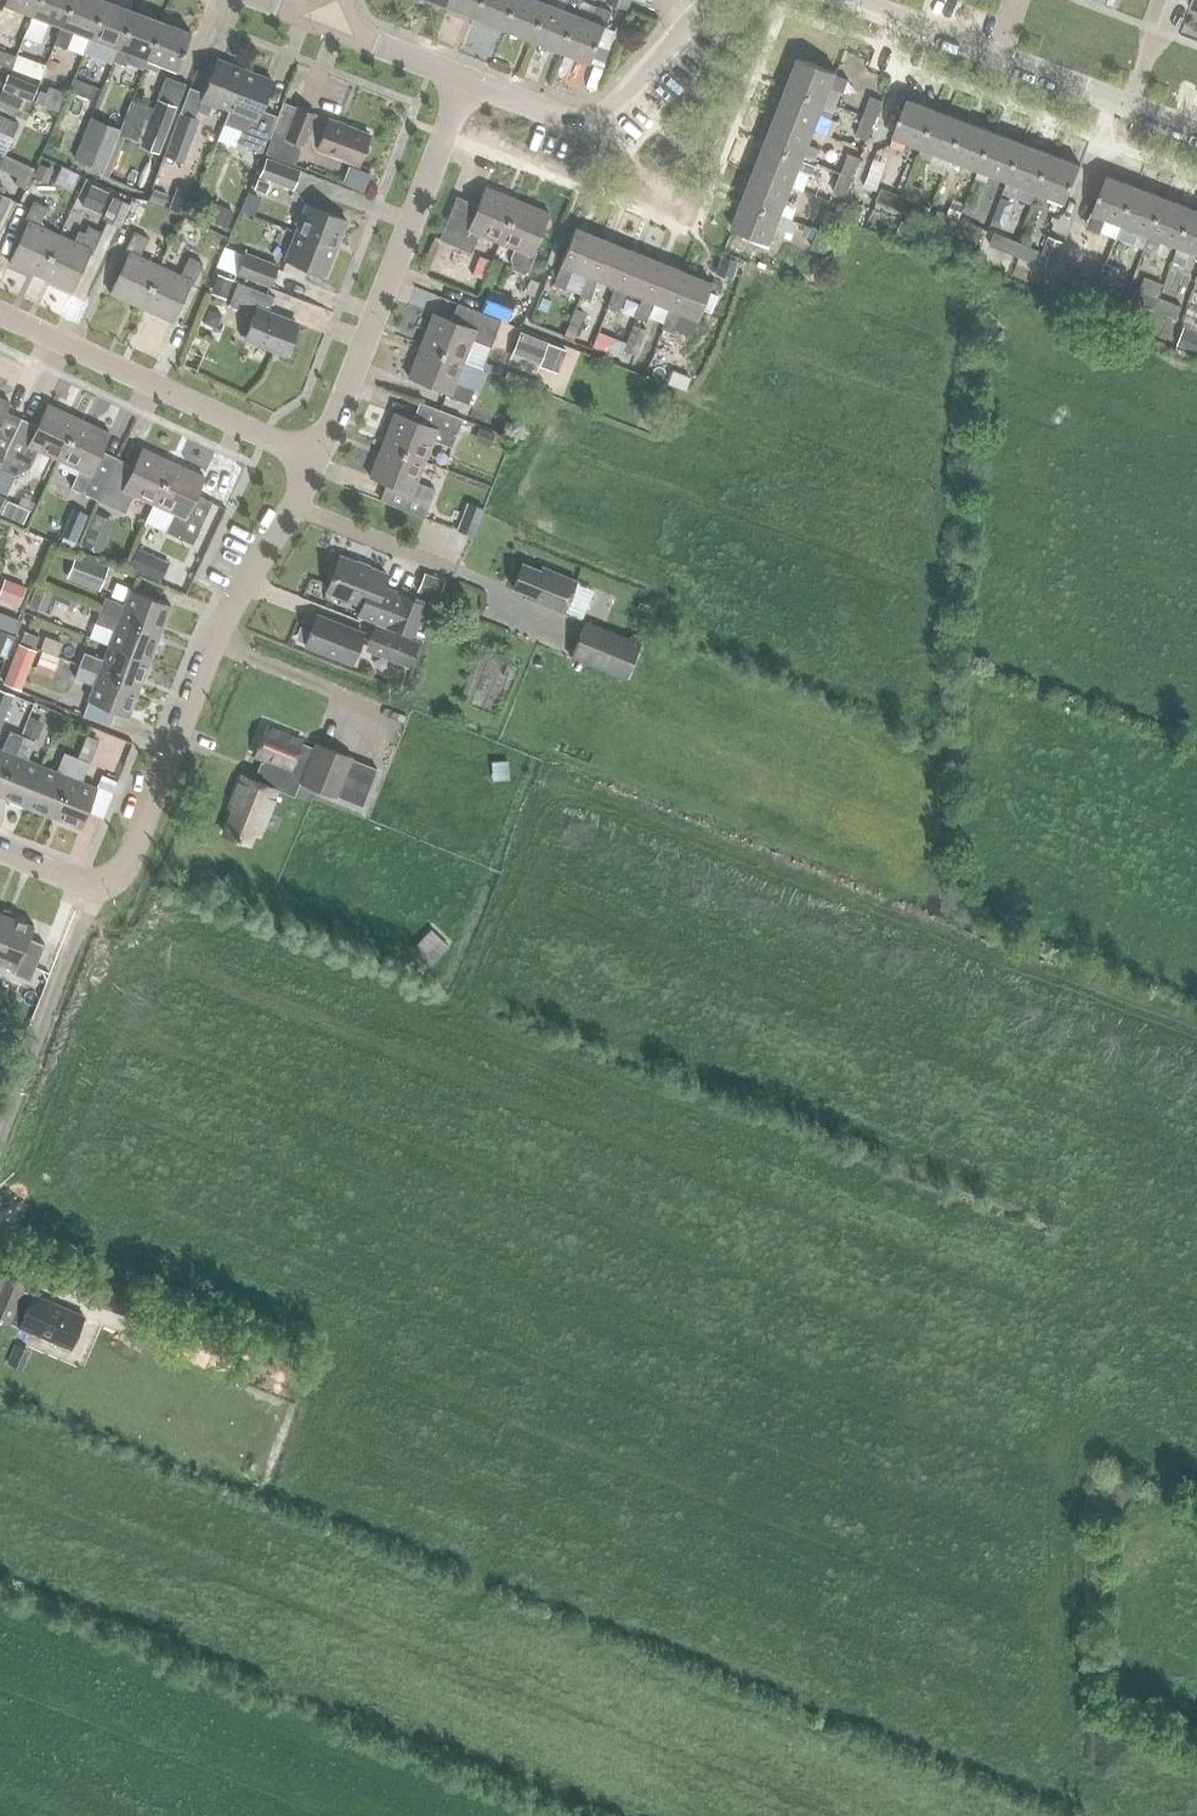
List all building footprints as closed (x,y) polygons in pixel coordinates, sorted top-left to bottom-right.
[(32,14),(37,0),(0,0),(0,8),(1,8),(0,10),(0,19),(13,23),(18,9),(32,14)] [(32,14),(23,36),(40,43),(49,21),(60,25),(70,0),(37,0),(32,14)] [(89,36),(102,0),(70,0),(60,25),(54,43),(66,48),(73,30),(89,36)] [(117,47),(131,9),(107,0),(102,0),(89,36),(83,52),(97,57),(103,41),(117,47)] [(449,5),(477,17),(484,0),(451,0),(449,5)] [(517,0),(484,0),(477,17),(506,28),(517,0)] [(534,39),(549,1),(546,0),(517,0),(506,28),(534,39)] [(549,1),(534,39),(563,50),(578,12),(578,13),(583,0),(569,0),(566,8),(549,1)] [(130,52),(146,58),(160,20),(131,9),(117,47),(112,61),(125,65),(130,52)] [(563,50),(592,62),(607,24),(578,13),(578,12),(563,50)] [(157,72),(160,63),(176,69),(190,31),(160,20),(146,58),(142,67),(157,72)] [(10,68),(15,56),(0,50),(0,64),(10,68)] [(786,87),(830,103),(837,106),(841,93),(829,88),(836,71),(798,57),(786,87)] [(212,102),(229,108),(229,109),(245,69),(217,58),(197,111),(208,115),(212,102)] [(245,69),(229,109),(229,108),(223,124),(240,130),(236,141),(262,150),(275,114),(260,108),(271,79),(245,69)] [(38,85),(8,73),(3,87),(32,99),(38,85)] [(167,77),(158,100),(141,146),(158,153),(185,84),(167,77)] [(73,78),(68,90),(91,99),(96,87),(73,78)] [(39,89),(34,102),(58,111),(65,92),(48,86),(46,92),(39,89)] [(814,129),(819,114),(832,119),(837,106),(830,103),(786,87),(776,115),(814,129)] [(0,92),(0,105),(15,112),(21,98),(1,89),(0,92)] [(870,96),(862,115),(873,119),(880,100),(870,96)] [(893,137),(920,147),(934,109),(907,99),(893,137)] [(152,108),(130,100),(125,112),(127,113),(119,135),(139,142),(152,108)] [(285,136),(296,107),(283,101),(269,137),(270,138),(265,152),(293,163),(299,149),(282,143),(285,136)] [(326,122),(313,117),(314,113),(296,106),(285,136),(303,143),(304,139),(318,144),(316,148),(357,164),(369,134),(328,118),(326,122)] [(962,120),(934,109),(920,147),(933,152),(948,158),(962,120)] [(164,156),(183,162),(198,121),(180,114),(164,156)] [(808,145),(814,129),(776,115),(765,143),(803,157),(814,161),(818,148),(808,145)] [(866,138),(873,119),(862,115),(855,134),(866,138)] [(10,137),(17,124),(0,116),(0,133),(10,137)] [(90,117),(74,157),(103,168),(119,128),(90,117)] [(990,131),(962,120),(948,158),(951,159),(948,168),(958,172),(962,163),(975,168),(990,131)] [(980,170),(977,178),(987,182),(990,174),(1005,180),(1020,142),(990,131),(975,168),(980,170)] [(1020,185),(1034,191),(1049,153),(1020,142),(1005,180),(1008,181),(1003,193),(1015,198),(1020,185)] [(803,157),(765,143),(755,171),(793,185),(799,170),(802,160),(803,157)] [(920,147),(916,155),(930,160),(933,152),(920,147)] [(858,157),(847,153),(840,171),(851,175),(858,157)] [(1049,153),(1034,191),(1065,203),(1079,165),(1049,153)] [(292,188),(299,170),(265,158),(259,175),(292,188)] [(802,160),(799,170),(808,173),(811,174),(815,165),(802,160)] [(39,162),(33,176),(46,182),(52,168),(39,162)] [(16,177),(13,183),(23,187),(32,168),(22,164),(16,177)] [(57,168),(55,185),(73,188),(75,170),(57,168)] [(755,171),(744,200),(781,214),(787,216),(791,206),(786,204),(793,185),(755,171)] [(843,195),(851,175),(840,171),(833,191),(843,195)] [(1121,224),(1136,186),(1106,175),(1087,226),(1116,237),(1120,224),(1121,224)] [(256,181),(252,191),(266,196),(269,185),(256,181)] [(176,186),(168,207),(186,214),(194,193),(176,186)] [(1136,186),(1121,224),(1116,238),(1134,245),(1139,231),(1148,235),(1163,196),(1136,186)] [(876,200),(896,208),(901,197),(880,189),(876,200)] [(149,201),(164,207),(168,196),(154,190),(149,201)] [(477,236),(498,245),(515,202),(483,190),(476,208),(454,200),(437,243),(469,255),(477,236)] [(11,199),(0,193),(0,223),(11,199)] [(1192,207),(1163,196),(1148,235),(1143,247),(1157,253),(1162,240),(1178,246),(1192,207)] [(924,206),(901,197),(896,208),(919,217),(924,206)] [(117,198),(107,221),(119,227),(130,204),(117,198)] [(770,243),(781,214),(744,200),(733,229),(770,243)] [(7,262),(39,278),(59,238),(36,227),(46,207),(33,201),(22,224),(24,225),(7,262)] [(525,278),(534,255),(531,254),(546,215),(515,202),(498,245),(519,253),(511,272),(525,278)] [(305,204),(295,232),(336,247),(346,219),(305,204)] [(206,223),(226,231),(233,213),(213,206),(206,223)] [(1173,261),(1186,266),(1192,251),(1196,253),(1196,209),(1192,207),(1178,246),(1173,261)] [(825,210),(817,229),(828,233),(835,214),(825,210)] [(932,223),(953,231),(957,219),(937,211),(932,223)] [(901,219),(896,233),(911,239),(916,226),(901,219)] [(981,228),(957,219),(953,231),(977,240),(981,228)] [(90,256),(100,234),(86,227),(77,246),(59,238),(39,278),(69,292),(86,254),(90,256)] [(828,233),(817,229),(810,248),(821,252),(828,233)] [(573,271),(587,277),(601,241),(573,230),(560,267),(562,268),(554,288),(565,292),(573,271)] [(108,293),(140,308),(159,268),(137,258),(146,238),(134,232),(123,255),(125,256),(108,293)] [(295,232),(285,258),(326,273),(336,247),(295,232)] [(990,245),(1011,253),(1016,241),(994,233),(990,245)] [(1063,242),(1048,235),(1037,263),(1052,269),(1063,242)] [(1073,238),(1071,259),(1085,260),(1087,239),(1073,238)] [(587,277),(580,296),(592,301),(600,281),(614,286),(628,251),(601,241),(587,277)] [(1016,241),(1011,253),(1033,261),(1037,250),(1016,241)] [(241,253),(223,246),(216,266),(234,273),(241,253)] [(656,262),(628,251),(614,286),(606,307),(609,308),(608,309),(618,312),(626,291),(642,297),(656,262)] [(238,273),(270,285),(277,265),(245,252),(238,273)] [(721,254),(714,272),(723,276),(730,257),(721,254)] [(169,322),(187,284),(191,286),(201,264),(187,257),(178,277),(159,268),(140,308),(169,322)] [(1104,260),(1098,274),(1101,275),(1116,281),(1122,266),(1104,260)] [(656,262),(642,297),(634,319),(645,323),(653,302),(670,309),(683,272),(656,262)] [(1080,267),(1076,279),(1097,287),(1101,275),(1098,274),(1080,267)] [(670,309),(662,329),(673,334),(681,313),(697,320),(711,283),(683,272),(670,309)] [(1101,275),(1097,287),(1118,295),(1123,283),(1116,281),(1101,275)] [(215,277),(209,295),(225,301),(231,282),(215,277)] [(1060,278),(1053,295),(1088,309),(1095,292),(1060,278)] [(237,281),(229,304),(253,313),(244,337),(285,353),(297,323),(268,311),(274,295),(237,281)] [(507,325),(517,299),(488,287),(478,313),(507,325)] [(1131,301),(1154,310),(1159,298),(1136,289),(1131,301)] [(1087,312),(1115,323),(1115,321),(1122,304),(1095,293),(1088,310),(1087,312)] [(542,297),(537,308),(546,312),(551,300),(542,297)] [(1159,298),(1154,310),(1175,317),(1179,306),(1159,298)] [(1123,324),(1122,326),(1145,335),(1146,334),(1154,310),(1131,301),(1123,324)] [(431,314),(418,346),(461,362),(469,341),(488,349),(494,335),(499,322),(478,314),(457,306),(450,322),(431,314)] [(578,326),(584,312),(575,309),(570,322),(578,326)] [(635,355),(646,328),(633,323),(622,350),(635,355)] [(547,343),(542,341),(542,340),(520,331),(509,360),(536,371),(547,343)] [(406,377),(445,393),(443,396),(466,405),(472,391),(452,383),(461,362),(418,346),(406,377)] [(392,413),(379,445),(422,462),(430,440),(449,448),(460,420),(417,403),(410,421),(392,413)] [(58,459),(77,419),(46,404),(36,427),(20,419),(0,461),(0,470),(14,477),(19,464),(28,468),(37,449),(58,459)] [(107,433),(77,419),(58,459),(78,468),(69,487),(97,500),(116,459),(99,450),(107,433)] [(473,440),(488,445),(493,432),(478,426),(473,440)] [(9,439),(0,435),(0,458),(9,439)] [(433,490),(413,483),(422,462),(379,445),(367,477),(386,484),(379,502),(422,518),(433,490)] [(153,503),(172,462),(142,448),(133,467),(116,459),(97,500),(124,512),(132,493),(153,503)] [(191,543),(210,502),(194,494),(202,476),(172,462),(153,503),(173,512),(165,531),(191,543)] [(466,499),(455,529),(473,536),(484,505),(466,499)] [(72,507),(60,535),(76,541),(88,513),(72,507)] [(89,524),(81,544),(95,549),(102,530),(89,524)] [(136,550),(128,568),(159,582),(167,564),(136,550)] [(109,565),(75,552),(66,577),(100,590),(109,565)] [(382,588),(387,575),(340,556),(326,591),(362,605),(358,614),(414,636),(426,605),(382,588)] [(564,613),(577,581),(543,567),(541,571),(523,563),(513,588),(531,595),(530,599),(564,613)] [(424,573),(417,591),(438,599),(445,580),(424,573)] [(11,579),(5,597),(18,602),(25,584),(11,579)] [(43,611),(51,592),(36,586),(28,606),(43,611)] [(123,605),(104,597),(99,610),(159,633),(170,605),(129,590),(123,605)] [(114,630),(108,645),(148,661),(159,633),(99,610),(94,623),(114,630)] [(0,619),(0,627),(14,633),(20,619),(2,612),(0,619)] [(315,616),(304,646),(350,664),(361,634),(315,616)] [(626,679),(641,643),(587,621),(572,658),(626,679)] [(408,667),(418,642),(374,625),(364,650),(408,667)] [(5,656),(14,635),(0,629),(0,654),(5,656)] [(24,631),(20,641),(35,646),(38,636),(24,631)] [(36,650),(18,643),(2,683),(20,690),(36,650)] [(148,661),(108,645),(102,660),(83,652),(78,665),(138,688),(148,661)] [(41,650),(36,663),(54,669),(59,656),(41,650)] [(127,716),(138,688),(78,665),(73,678),(92,685),(86,700),(127,716)] [(13,693),(0,687),(0,723),(13,693)] [(37,738),(44,721),(29,715),(22,732),(37,738)] [(260,762),(253,780),(244,777),(235,798),(232,797),(219,830),(246,841),(249,832),(254,834),(272,788),(263,784),(268,773),(273,776),(278,765),(301,775),(299,781),(361,807),(377,769),(315,743),(313,748),(299,742),(300,740),(266,726),(255,754),(265,758),(263,763),(260,762)] [(22,734),(9,729),(2,748),(0,747),(0,788),(22,734)] [(41,764),(26,758),(34,739),(22,734),(0,788),(0,794),(25,804),(41,764)] [(56,770),(41,764),(25,804),(52,816),(76,756),(64,751),(56,770)] [(88,761),(76,756),(52,816),(80,827),(86,811),(103,817),(118,780),(101,774),(96,787),(81,780),(88,761)] [(12,974),(31,981),(45,944),(28,937),(33,925),(4,914),(0,924),(0,963),(14,968),(12,974)] [(427,967),(448,944),(428,925),(406,949),(427,967)] [(86,1313),(34,1292),(34,1294),(26,1291),(27,1289),(14,1284),(16,1279),(0,1273),(0,1317),(13,1322),(12,1324),(72,1348),(86,1313)] [(16,1346),(8,1362),(20,1367),(27,1351),(16,1346)]
